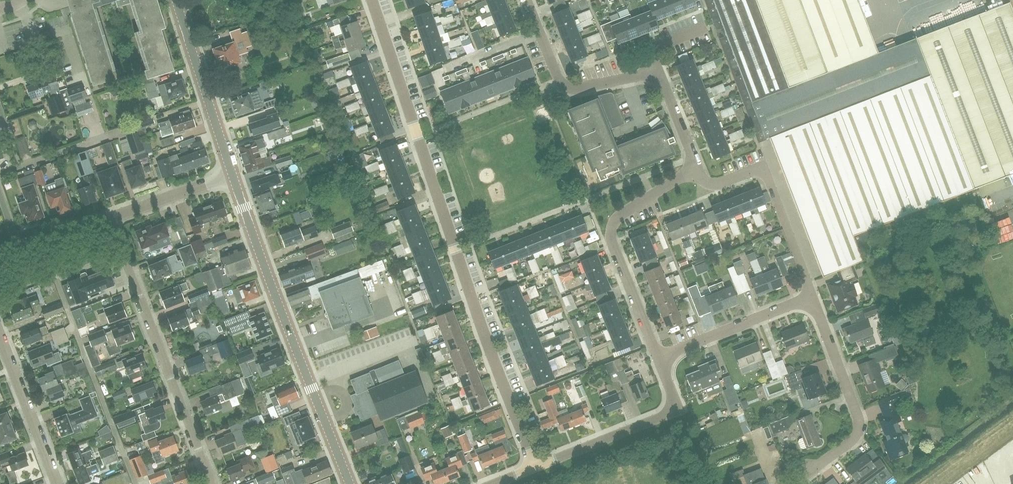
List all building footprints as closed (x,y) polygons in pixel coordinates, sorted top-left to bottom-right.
[(107,0),(69,0),(72,11),(74,14),(72,15),(93,84),(118,77),(118,76),(96,7),(108,4),(107,0)] [(108,4),(115,2),(117,8),(131,4),(139,32),(135,33),(148,77),(148,78),(173,70),(160,29),(165,27),(156,0),(107,0),(108,4)] [(506,5),(504,0),(484,0),(475,4),(477,8),(488,4),(491,11),(506,5)] [(651,11),(655,20),(664,16),(658,0),(648,4),(651,11)] [(669,0),(659,0),(658,0),(664,16),(674,12),(669,0)] [(674,12),(684,8),(681,0),(669,0),(674,12)] [(684,8),(694,4),(692,0),(681,0),(684,8)] [(708,10),(710,16),(713,24),(735,83),(744,106),(758,143),(758,142),(770,138),(822,276),(839,270),(851,265),(859,262),(862,261),(861,261),(859,255),(869,251),(865,242),(901,227),(919,220),(919,218),(924,216),(921,210),(921,209),(944,201),(975,189),(978,188),(1002,179),(1012,175),(1012,11),(1010,4),(878,54),(858,0),(704,0),(708,10)] [(491,11),(480,15),(482,20),(484,19),(487,26),(510,17),(506,5),(491,11)] [(553,15),(558,27),(573,21),(568,9),(553,15)] [(586,20),(592,17),(589,10),(583,12),(586,20)] [(430,11),(414,17),(418,29),(434,23),(432,18),(430,11)] [(655,20),(651,11),(642,15),(648,31),(657,27),(655,20)] [(579,22),(586,20),(583,12),(576,15),(579,22)] [(438,16),(432,18),(434,23),(436,23),(453,17),(452,14),(439,18),(438,16)] [(630,15),(621,19),(628,39),(638,35),(632,19),(630,15)] [(648,31),(642,15),(632,19),(638,35),(648,31)] [(435,27),(454,21),(453,17),(436,23),(434,23),(435,27)] [(510,17),(487,26),(485,27),(486,31),(497,27),(501,36),(516,30),(510,17)] [(338,18),(328,22),(324,23),(326,29),(340,24),(338,18)] [(621,19),(600,27),(607,43),(617,39),(619,43),(628,39),(621,19)] [(558,27),(562,38),(578,32),(573,21),(558,27)] [(331,38),(333,44),(360,34),(356,22),(341,27),(343,33),(337,35),(338,36),(331,38)] [(418,29),(422,40),(438,35),(435,27),(434,23),(418,29)] [(233,43),(213,50),(217,61),(215,62),(217,68),(219,67),(220,69),(223,76),(231,73),(229,67),(241,63),(238,56),(248,53),(240,29),(230,32),(233,43)] [(484,47),(484,46),(477,30),(471,33),(470,33),(477,50),(484,47)] [(581,40),(578,32),(562,38),(567,50),(582,44),(581,40)] [(601,50),(605,48),(602,40),(600,36),(599,33),(592,35),(595,43),(598,42),(601,50)] [(364,46),(360,34),(333,44),(335,50),(341,48),(342,49),(348,47),(349,51),(364,46)] [(422,40),(426,52),(442,47),(438,36),(438,35),(422,40)] [(586,38),(588,41),(589,45),(590,44),(594,43),(595,43),(592,35),(586,38)] [(459,37),(446,41),(447,45),(461,40),(459,37)] [(461,40),(447,45),(448,49),(462,44),(461,40)] [(582,44),(567,50),(572,62),(576,60),(585,56),(587,55),(584,47),(589,45),(588,41),(587,42),(584,43),(582,44)] [(442,47),(426,52),(430,64),(446,59),(443,51),(442,47)] [(328,68),(342,63),(352,60),(350,54),(341,57),(341,56),(326,61),(327,64),(318,67),(320,70),(328,68)] [(60,66),(58,58),(42,64),(45,73),(52,70),(52,69),(60,66)] [(514,63),(523,84),(535,79),(527,58),(514,63)] [(690,61),(681,64),(677,66),(682,78),(699,71),(702,69),(701,65),(700,65),(696,66),(697,67),(695,68),(692,60),(690,61)] [(716,68),(715,64),(713,60),(707,63),(710,70),(716,68)] [(351,68),(354,76),(352,77),(352,76),(335,83),(337,87),(371,74),(367,62),(351,68)] [(510,89),(523,84),(514,63),(502,68),(510,89)] [(707,63),(701,65),(702,69),(704,73),(710,70),(707,63)] [(490,72),(498,94),(510,89),(502,68),(490,72)] [(682,78),(687,89),(702,83),(698,75),(700,74),(699,71),(682,78)] [(486,99),(498,94),(490,72),(477,77),(486,99)] [(371,74),(337,87),(338,90),(357,83),(360,91),(376,85),(371,74)] [(54,75),(47,77),(45,78),(45,80),(28,86),(32,99),(41,96),(40,94),(50,91),(48,85),(56,82),(54,75)] [(474,104),(486,99),(477,77),(465,82),(474,104)] [(261,82),(263,90),(273,87),(270,79),(261,82)] [(179,96),(178,95),(186,93),(181,80),(173,83),(172,81),(165,83),(165,84),(158,86),(165,106),(172,103),(171,100),(177,98),(178,98),(178,97),(178,96),(179,96)] [(50,91),(52,97),(47,99),(52,114),(66,109),(56,82),(48,85),(50,91)] [(154,82),(144,85),(146,93),(157,90),(154,82)] [(465,82),(453,87),(461,109),(474,104),(465,82)] [(687,89),(692,101),(706,95),(705,91),(702,83),(687,89)] [(719,93),(726,91),(724,87),(723,83),(716,86),(719,93)] [(427,88),(431,96),(439,93),(436,84),(427,88)] [(67,90),(72,102),(87,97),(82,85),(67,90)] [(376,85),(360,91),(364,103),(380,97),(376,85)] [(710,89),(711,93),(713,96),(719,93),(716,86),(710,89)] [(449,114),(461,109),(453,87),(440,92),(449,114)] [(232,101),(231,102),(231,104),(233,106),(234,108),(234,109),(236,115),(237,116),(258,108),(263,107),(257,91),(253,93),(248,94),(231,100),(232,101)] [(612,93),(610,92),(598,96),(611,129),(625,123),(614,95),(612,93)] [(706,95),(692,101),(696,112),(711,106),(708,100),(714,98),(713,96),(711,93),(706,95)] [(385,108),(380,97),(364,103),(369,114),(385,108)] [(674,137),(673,137),(668,128),(662,120),(661,120),(662,121),(652,128),(654,133),(618,147),(617,143),(614,144),(596,100),(569,111),(593,170),(595,169),(599,178),(598,179),(599,179),(600,181),(608,178),(607,177),(612,176),(616,175),(621,173),(620,173),(618,169),(622,167),(624,173),(674,153),(670,144),(674,143),(675,143),(675,142),(676,142),(674,137)] [(359,105),(358,101),(344,106),(346,110),(359,105)] [(344,115),(348,113),(360,108),(359,105),(346,110),(338,113),(339,117),(344,115)] [(711,106),(696,112),(701,124),(721,116),(719,112),(718,110),(713,112),(711,106)] [(729,116),(735,114),(733,110),(732,107),(726,109),(729,116)] [(389,120),(385,108),(369,114),(372,122),(370,123),(371,127),(389,120)] [(726,109),(719,112),(721,116),(722,119),(729,116),(726,109)] [(170,120),(158,124),(160,131),(184,123),(183,122),(193,119),(191,113),(190,113),(189,110),(180,113),(181,116),(170,119),(170,120)] [(267,119),(250,124),(254,135),(272,129),(280,126),(276,114),(267,117),(267,119)] [(139,128),(155,123),(153,116),(137,122),(139,128)] [(721,116),(701,124),(705,135),(720,129),(717,121),(722,119),(721,116)] [(194,119),(193,119),(183,122),(184,123),(160,131),(162,137),(175,133),(178,132),(179,134),(185,132),(185,130),(195,127),(195,125),(196,123),(194,119)] [(356,136),(375,129),(378,138),(394,132),(389,120),(371,127),(368,128),(355,133),(349,135),(350,139),(352,138),(356,136)] [(354,129),(355,133),(368,128),(367,124),(354,129)] [(720,129),(705,135),(710,147),(725,141),(720,129)] [(744,137),(741,129),(735,132),(738,139),(744,137)] [(139,132),(126,136),(132,153),(134,153),(137,160),(147,157),(145,149),(139,132)] [(738,139),(735,132),(728,135),(730,139),(731,142),(738,139)] [(23,160),(31,157),(24,136),(16,139),(23,160)] [(162,147),(175,143),(173,136),(160,140),(162,147)] [(195,153),(191,154),(195,167),(209,162),(201,140),(196,142),(194,137),(180,142),(182,147),(190,144),(192,149),(193,148),(195,153)] [(243,160),(260,155),(258,150),(266,147),(263,139),(239,147),(243,160)] [(725,141),(710,147),(715,158),(729,153),(730,152),(725,141)] [(109,143),(102,145),(111,170),(116,168),(118,168),(109,143)] [(380,151),(385,163),(400,157),(395,145),(380,151)] [(183,171),(195,167),(191,154),(182,157),(180,152),(176,154),(157,160),(163,177),(176,173),(183,171)] [(76,165),(82,163),(79,154),(73,157),(76,165)] [(261,159),(260,155),(243,160),(248,174),(272,165),(269,157),(261,159)] [(291,156),(275,161),(278,169),(284,166),(293,163),(291,156)] [(404,169),(400,157),(385,163),(389,174),(404,169)] [(144,185),(145,183),(143,175),(144,175),(141,165),(133,168),(130,159),(122,162),(127,177),(128,177),(132,187),(138,185),(140,187),(144,185)] [(368,165),(364,166),(365,167),(366,170),(379,165),(378,161),(377,161),(368,165)] [(380,169),(379,166),(379,165),(366,170),(367,174),(380,169)] [(122,191),(124,190),(116,168),(111,170),(105,172),(104,169),(103,167),(94,170),(99,185),(102,183),(107,196),(113,194),(114,195),(122,192),(122,191)] [(34,172),(35,174),(38,183),(39,187),(47,185),(41,169),(34,172)] [(409,180),(404,169),(389,174),(394,186),(409,180)] [(26,212),(29,221),(30,223),(33,223),(35,221),(35,218),(43,216),(39,204),(41,204),(38,197),(34,185),(38,183),(35,174),(34,174),(33,174),(19,179),(26,201),(20,204),(23,213),(26,212)] [(278,174),(252,183),(255,195),(253,196),(260,216),(276,210),(268,187),(281,183),(278,174)] [(46,186),(49,193),(47,193),(50,202),(54,200),(57,211),(59,210),(61,214),(71,210),(65,193),(69,191),(64,176),(55,179),(56,182),(46,186)] [(78,190),(83,205),(84,205),(86,206),(89,204),(90,202),(96,200),(93,192),(96,191),(90,176),(84,178),(87,186),(78,190)] [(414,192),(409,180),(394,186),(388,188),(375,193),(376,197),(389,192),(395,189),(398,198),(414,192)] [(387,185),(373,189),(375,193),(388,188),(387,185)] [(754,208),(755,213),(758,212),(756,207),(765,203),(761,193),(759,188),(748,193),(754,208)] [(754,208),(748,193),(736,197),(742,213),(754,208)] [(742,213),(736,197),(724,202),(730,217),(742,213)] [(207,205),(213,222),(220,220),(219,217),(226,215),(221,201),(207,205)] [(389,208),(387,201),(375,206),(377,213),(389,208)] [(724,202),(712,207),(713,210),(717,222),(725,219),(727,225),(729,224),(732,223),(730,217),(724,202)] [(211,223),(213,222),(207,205),(193,210),(196,217),(189,219),(194,233),(201,231),(199,225),(210,221),(211,223)] [(415,205),(397,212),(402,224),(419,217),(415,205)] [(707,226),(701,211),(690,215),(696,231),(707,226)] [(761,218),(758,212),(755,213),(752,215),(754,221),(761,218)] [(1012,224),(1012,227),(1012,214),(993,220),(996,229),(1012,224)] [(696,231),(690,215),(678,220),(684,235),(696,231)] [(587,231),(581,216),(569,221),(575,236),(587,231)] [(424,229),(419,217),(402,224),(406,235),(424,229)] [(761,218),(754,221),(757,228),(760,226),(764,225),(761,218)] [(393,221),(393,220),(384,224),(386,230),(400,225),(398,219),(393,221)] [(684,235),(678,220),(666,225),(672,240),(684,235)] [(350,221),(330,229),(334,239),(337,238),(338,242),(348,238),(354,236),(352,232),(354,231),(350,221)] [(563,241),(575,236),(569,221),(557,226),(563,241)] [(732,223),(729,224),(731,230),(738,227),(736,221),(732,223)] [(149,244),(151,251),(164,246),(160,237),(168,234),(164,224),(151,229),(150,227),(144,229),(143,227),(138,229),(138,231),(137,232),(140,239),(138,240),(141,247),(149,244)] [(400,225),(386,230),(388,235),(397,231),(402,229),(400,225)] [(299,226),(280,233),(285,248),(310,239),(310,238),(318,235),(315,227),(307,230),(301,233),(299,226)] [(563,241),(557,226),(546,230),(552,245),(563,241)] [(734,237),(738,235),(741,234),(738,227),(731,230),(734,237)] [(428,240),(424,229),(406,235),(411,247),(428,240)] [(540,250),(552,245),(546,230),(534,234),(540,250)] [(635,237),(632,238),(631,239),(636,250),(651,244),(659,241),(664,239),(661,230),(660,230),(656,232),(657,235),(653,236),(654,238),(649,239),(647,233),(645,233),(635,237)] [(212,240),(203,243),(202,239),(191,242),(195,254),(205,250),(214,246),(228,242),(225,234),(212,239),(212,240)] [(528,237),(523,239),(529,254),(531,259),(535,258),(533,253),(534,252),(540,250),(534,234),(528,237)] [(971,248),(968,237),(961,239),(965,250),(971,248)] [(333,246),(336,255),(354,248),(350,239),(333,246)] [(529,254),(523,239),(511,244),(517,259),(529,254)] [(664,239),(659,241),(663,250),(668,248),(664,239)] [(686,241),(682,242),(685,249),(692,246),(689,239),(686,241)] [(433,252),(428,240),(411,247),(415,259),(433,252)] [(576,249),(583,246),(581,240),(577,241),(573,243),(576,249)] [(593,243),(584,247),(586,252),(586,253),(599,248),(599,247),(597,242),(593,243)] [(403,245),(402,244),(393,247),(395,253),(409,248),(407,243),(403,245)] [(506,263),(517,259),(511,244),(500,248),(506,263)] [(651,244),(636,250),(641,262),(656,256),(651,244)] [(192,245),(179,249),(186,266),(198,262),(192,245)] [(306,251),(310,260),(327,254),(324,245),(306,251)] [(583,246),(576,249),(578,256),(582,254),(586,252),(584,247),(583,246)] [(692,246),(685,249),(687,255),(688,255),(691,254),(695,252),(692,246)] [(202,273),(210,292),(232,284),(228,276),(229,276),(231,281),(236,279),(235,274),(251,268),(243,247),(220,255),(224,265),(202,273)] [(409,248),(395,253),(397,258),(407,255),(406,254),(411,252),(409,248)] [(495,268),(506,263),(500,248),(489,252),(495,268)] [(554,250),(550,252),(553,258),(560,255),(558,249),(554,250)] [(204,251),(195,254),(198,260),(207,257),(204,251)] [(437,263),(433,252),(415,259),(420,270),(437,263)] [(754,252),(748,254),(751,262),(750,262),(756,277),(750,280),(756,296),(769,291),(757,259),(754,252)] [(151,274),(152,277),(154,278),(155,279),(164,276),(166,277),(170,275),(171,273),(183,268),(180,260),(178,261),(175,254),(160,260),(161,262),(150,266),(152,272),(151,274)] [(560,255),(553,258),(555,265),(559,263),(563,262),(560,255)] [(586,273),(601,267),(597,255),(581,261),(586,273)] [(764,256),(757,259),(769,291),(782,286),(776,270),(770,272),(764,256)] [(781,256),(775,258),(783,277),(789,274),(781,256)] [(531,259),(527,261),(530,267),(537,264),(535,258),(531,259)] [(688,264),(686,259),(678,262),(680,267),(688,264)] [(387,261),(362,270),(365,280),(391,271),(387,261)] [(673,261),(668,263),(672,272),(677,270),(673,261)] [(442,275),(437,263),(420,270),(424,282),(442,275)] [(310,264),(303,267),(279,275),(284,288),(306,280),(307,282),(316,280),(310,264)] [(537,264),(530,267),(532,274),(536,273),(540,271),(537,264)] [(851,265),(839,270),(842,279),(827,284),(838,312),(856,304),(854,297),(857,296),(852,283),(849,284),(848,282),(857,279),(851,265)] [(660,266),(644,272),(649,284),(664,277),(660,266)] [(411,267),(402,271),(404,276),(414,273),(413,272),(411,267)] [(512,267),(504,270),(507,277),(514,273),(512,267)] [(606,278),(601,267),(586,273),(590,283),(591,284),(606,278)] [(76,303),(76,304),(89,299),(87,294),(114,284),(108,269),(88,277),(87,273),(85,272),(81,274),(80,275),(81,277),(68,282),(62,285),(70,305),(76,303)] [(308,288),(287,295),(292,308),(312,301),(311,297),(319,294),(333,330),(344,326),(374,315),(356,269),(308,288)] [(414,273),(404,276),(406,281),(416,278),(415,277),(420,276),(418,271),(413,272),(414,273)] [(514,273),(507,277),(509,283),(517,280),(514,273)] [(558,273),(553,275),(557,285),(561,283),(558,273)] [(744,292),(750,290),(743,273),(737,275),(744,292)] [(679,274),(674,276),(676,283),(675,283),(673,286),(673,287),(677,285),(682,283),(679,274)] [(446,287),(442,275),(424,282),(427,288),(421,291),(420,290),(411,294),(413,299),(446,287)] [(744,292),(737,275),(731,278),(737,295),(744,292)] [(649,284),(653,295),(669,289),(664,277),(649,284)] [(586,291),(592,288),(595,295),(610,289),(606,278),(591,284),(590,283),(584,286),(586,291)] [(718,290),(725,309),(738,303),(732,287),(725,290),(724,287),(722,281),(715,284),(717,290),(718,290)] [(160,292),(163,299),(161,299),(163,305),(165,304),(166,307),(184,300),(181,292),(189,288),(186,282),(160,292)] [(243,300),(243,301),(259,295),(254,282),(239,288),(233,290),(237,302),(243,300)] [(561,283),(557,285),(560,293),(565,291),(561,283)] [(677,285),(681,294),(686,292),(682,283),(677,285)] [(687,288),(694,305),(703,302),(701,296),(696,284),(687,288)] [(710,293),(704,295),(712,314),(725,309),(718,290),(717,290),(715,284),(708,287),(710,293)] [(500,292),(505,304),(522,297),(517,285),(500,292)] [(523,296),(537,291),(535,285),(526,289),(521,291),(523,296)] [(424,301),(431,298),(433,305),(451,299),(446,287),(413,299),(416,305),(425,301),(424,301)] [(210,294),(208,288),(188,296),(190,302),(210,294)] [(653,295),(658,306),(673,300),(669,289),(653,295)] [(525,301),(530,299),(539,296),(537,291),(523,296),(525,301)] [(19,303),(11,306),(14,315),(12,316),(14,321),(16,320),(16,321),(33,314),(35,313),(34,311),(36,310),(34,305),(40,303),(38,300),(36,295),(27,299),(26,298),(18,301),(19,303)] [(197,306),(190,309),(190,308),(184,310),(168,316),(173,330),(180,327),(184,328),(186,327),(187,324),(189,324),(187,318),(193,316),(215,308),(210,295),(195,301),(197,306)] [(567,295),(562,297),(565,307),(570,305),(567,295)] [(505,304),(509,315),(526,308),(522,297),(505,304)] [(686,308),(691,306),(687,297),(683,299),(686,308)] [(619,311),(615,300),(600,306),(604,317),(619,311)] [(658,306),(662,317),(678,311),(673,300),(658,306)] [(42,309),(45,318),(64,311),(60,301),(42,309)] [(109,322),(110,322),(126,316),(121,303),(104,309),(105,312),(98,315),(102,325),(109,322)] [(245,303),(233,307),(236,315),(248,311),(245,303)] [(861,309),(862,310),(865,317),(865,318),(881,312),(878,303),(861,309)] [(426,313),(424,306),(411,312),(413,318),(426,313)] [(691,306),(686,308),(690,317),(695,315),(691,306)] [(509,315),(514,327),(531,320),(526,308),(509,315)] [(546,314),(544,308),(535,312),(537,317),(546,314)] [(436,317),(441,329),(457,323),(453,311),(436,317)] [(624,322),(619,311),(604,317),(608,328),(624,322)] [(678,311),(662,317),(667,328),(682,322),(678,311)] [(257,340),(272,334),(264,313),(248,319),(257,340)] [(546,314),(537,317),(539,323),(548,319),(546,314)] [(575,318),(571,320),(574,329),(579,327),(575,318)] [(844,329),(842,330),(845,336),(847,335),(850,343),(862,338),(872,334),(866,319),(856,323),(857,324),(852,326),(845,328),(844,328),(844,329)] [(514,327),(519,338),(535,332),(531,320),(514,327)] [(624,322),(608,328),(613,339),(628,333),(624,322)] [(83,327),(87,335),(98,330),(95,323),(83,327)] [(445,341),(462,334),(457,323),(441,329),(445,341)] [(909,341),(902,323),(889,328),(896,346),(909,341)] [(21,333),(26,345),(41,339),(43,342),(53,339),(67,334),(64,327),(49,333),(46,326),(38,329),(37,325),(29,328),(30,330),(21,333)] [(112,331),(105,333),(104,329),(87,335),(91,347),(107,341),(109,345),(105,346),(109,356),(121,351),(119,344),(134,338),(133,337),(134,336),(132,332),(131,331),(128,325),(119,329),(118,327),(112,330),(112,331)] [(803,325),(781,334),(787,349),(809,340),(803,325)] [(431,327),(423,331),(425,336),(433,332),(431,327)] [(579,327),(574,329),(578,338),(583,336),(579,327)] [(372,330),(364,332),(366,340),(374,338),(372,330)] [(546,341),(556,337),(553,331),(544,335),(546,341)] [(435,337),(433,332),(425,336),(427,341),(435,337)] [(519,338),(523,350),(540,343),(535,332),(519,338)] [(523,350),(528,361),(545,355),(542,348),(548,346),(551,345),(552,347),(562,343),(561,341),(570,337),(567,332),(556,337),(546,341),(540,343),(523,350)] [(633,344),(628,333),(613,339),(618,351),(633,344)] [(69,340),(67,334),(53,339),(56,345),(69,340)] [(462,334),(445,341),(450,353),(467,346),(462,334)] [(230,340),(218,344),(223,358),(235,353),(230,340)] [(584,340),(579,342),(583,351),(588,349),(584,340)] [(742,374),(759,367),(756,360),(762,358),(756,343),(735,352),(741,366),(739,367),(742,374)] [(49,344),(29,352),(31,359),(29,359),(32,365),(33,365),(34,367),(46,362),(48,366),(62,360),(59,353),(59,352),(53,354),(49,344)] [(471,358),(467,346),(450,353),(454,364),(471,358)] [(894,346),(881,351),(885,360),(898,355),(894,346)] [(261,364),(257,365),(261,376),(271,372),(269,369),(283,363),(278,349),(258,356),(261,364)] [(441,349),(432,353),(434,359),(443,355),(441,349)] [(588,349),(583,351),(586,360),(592,358),(588,349)] [(78,359),(84,356),(81,350),(75,353),(78,359)] [(250,351),(236,356),(240,367),(247,364),(255,361),(251,351),(250,351)] [(185,361),(190,373),(206,367),(205,363),(211,360),(209,354),(208,352),(185,361)] [(128,374),(130,379),(132,379),(142,375),(142,374),(141,369),(146,367),(141,354),(130,359),(130,357),(122,360),(122,361),(117,363),(119,368),(125,366),(128,374)] [(99,365),(95,355),(89,357),(93,367),(99,365)] [(443,355),(434,359),(436,364),(445,360),(443,355)] [(528,361),(532,373),(549,366),(545,355),(528,361)] [(550,366),(565,360),(563,355),(554,358),(554,359),(549,361),(550,366)] [(612,361),(617,373),(629,368),(624,356),(612,361)] [(476,369),(471,358),(454,364),(459,376),(476,369)] [(876,358),(870,361),(858,365),(869,392),(884,386),(878,372),(880,371),(877,363),(876,358)] [(44,391),(47,389),(59,384),(56,378),(65,375),(66,378),(77,374),(78,377),(82,375),(83,378),(89,376),(83,362),(74,365),(72,359),(54,366),(56,372),(54,372),(53,371),(46,374),(47,376),(39,379),(44,391)] [(97,377),(117,369),(113,360),(94,368),(97,377)] [(565,360),(550,366),(552,371),(558,369),(567,365),(565,360)] [(700,370),(687,376),(694,393),(721,382),(716,372),(720,370),(716,360),(698,367),(700,370)] [(782,360),(775,362),(780,376),(784,375),(788,374),(785,367),(782,360)] [(404,375),(398,361),(375,370),(369,373),(369,372),(350,380),(356,394),(353,395),(357,406),(359,405),(362,412),(358,414),(361,421),(378,414),(381,421),(382,420),(424,403),(424,404),(425,403),(418,387),(420,386),(421,386),(415,371),(414,371),(415,371),(404,375)] [(619,381),(617,373),(612,361),(604,365),(608,376),(607,377),(609,383),(605,385),(610,396),(601,399),(607,413),(621,407),(616,394),(622,392),(618,381),(619,381)] [(780,376),(775,362),(767,365),(772,379),(780,376)] [(549,366),(532,373),(537,385),(554,378),(549,366)] [(480,381),(476,369),(459,376),(464,387),(480,381)] [(631,386),(630,386),(636,401),(648,396),(642,381),(637,384),(632,370),(625,373),(631,386)] [(793,384),(803,380),(805,386),(810,398),(816,396),(825,392),(818,372),(804,377),(801,370),(789,374),(789,373),(788,374),(784,375),(790,392),(795,390),(793,384)] [(450,373),(441,376),(443,382),(452,378),(450,373)] [(740,402),(729,376),(723,379),(727,389),(724,391),(730,406),(740,402)] [(452,378),(443,382),(445,387),(454,384),(454,383),(458,381),(457,377),(452,378)] [(214,395),(210,396),(207,398),(207,399),(201,401),(206,414),(222,408),(219,402),(234,397),(237,396),(237,395),(232,381),(220,386),(223,392),(214,395)] [(480,381),(464,387),(468,399),(485,393),(480,381)] [(152,396),(151,393),(156,392),(155,390),(157,389),(154,383),(152,383),(152,382),(131,390),(135,402),(152,396)] [(60,384),(59,384),(47,389),(51,400),(64,396),(60,384)] [(275,392),(276,395),(270,398),(278,417),(291,411),(288,402),(299,397),(298,396),(299,394),(297,391),(296,390),(293,384),(275,392)] [(557,384),(546,389),(549,395),(560,391),(557,384)] [(575,387),(580,398),(587,395),(582,385),(575,387)] [(124,389),(112,394),(114,400),(127,395),(124,389)] [(98,416),(91,397),(97,395),(95,391),(89,394),(90,395),(79,400),(83,410),(70,415),(69,413),(66,414),(66,413),(54,418),(61,437),(74,432),(71,427),(98,416)] [(463,407),(470,404),(473,411),(490,405),(485,393),(468,399),(461,402),(452,405),(454,410),(463,407)] [(890,397),(878,402),(884,416),(878,418),(887,440),(884,441),(891,459),(908,452),(904,442),(906,442),(907,440),(908,438),(908,436),(907,435),(905,434),(903,434),(901,435),(896,423),(901,421),(895,403),(903,400),(900,393),(890,397)] [(450,399),(452,405),(461,402),(459,396),(450,399)] [(810,398),(801,402),(804,410),(819,404),(816,396),(810,398)] [(552,399),(544,402),(549,417),(552,425),(558,422),(561,431),(574,426),(570,415),(560,418),(559,415),(552,399)] [(578,407),(579,411),(570,415),(574,426),(586,421),(583,413),(589,411),(586,404),(578,407)] [(166,418),(162,406),(154,409),(153,408),(145,411),(146,412),(139,415),(146,433),(157,429),(159,428),(160,426),(160,424),(160,422),(159,420),(166,418)] [(117,428),(137,420),(133,410),(113,418),(117,428)] [(410,429),(424,423),(419,410),(396,419),(401,431),(410,428),(410,429)] [(299,412),(283,418),(286,426),(296,422),(301,436),(294,438),(297,446),(304,443),(303,441),(316,436),(308,416),(302,418),(299,412)] [(12,425),(12,424),(13,424),(13,423),(11,420),(11,419),(10,419),(9,419),(7,413),(0,415),(0,430),(12,425)] [(802,448),(806,447),(807,448),(813,445),(816,447),(822,445),(823,442),(822,439),(819,438),(810,415),(796,420),(797,421),(803,438),(799,439),(798,442),(800,447),(802,448)] [(255,429),(265,423),(260,417),(251,423),(255,429)] [(789,429),(784,418),(769,424),(773,435),(789,429)] [(226,437),(216,441),(221,453),(237,447),(237,446),(245,443),(240,430),(241,430),(247,427),(244,420),(229,426),(232,432),(225,435),(226,437)] [(0,444),(16,438),(12,425),(0,430),(0,444)] [(111,430),(106,425),(98,431),(100,436),(111,431),(111,430)] [(375,441),(378,447),(390,442),(385,429),(375,433),(372,425),(352,433),(358,448),(375,441)] [(449,426),(440,429),(444,438),(452,435),(449,426)] [(494,442),(506,437),(504,431),(492,435),(494,442)] [(163,456),(179,450),(173,436),(158,442),(157,439),(149,442),(152,451),(157,463),(165,460),(163,456)] [(497,449),(491,451),(495,463),(508,458),(505,452),(511,450),(506,437),(494,442),(497,449)] [(470,450),(466,438),(459,440),(464,452),(470,450)] [(143,441),(135,444),(137,451),(146,447),(143,441)] [(483,468),(495,463),(491,451),(488,444),(474,450),(476,453),(471,455),(473,459),(474,461),(479,459),(483,468)] [(399,447),(402,455),(409,452),(406,445),(399,447)] [(113,446),(98,451),(104,466),(119,460),(113,446)] [(90,463),(89,460),(94,458),(91,450),(80,454),(78,449),(67,453),(71,462),(72,462),(74,469),(90,463)] [(24,453),(10,458),(7,452),(0,455),(0,464),(1,467),(2,466),(2,468),(10,465),(13,471),(28,465),(24,453)] [(278,468),(273,454),(261,459),(266,472),(278,468)] [(855,481),(850,483),(870,483),(877,479),(881,483),(882,483),(892,477),(888,471),(879,459),(872,464),(865,454),(846,469),(855,481)] [(148,474),(141,455),(129,460),(137,479),(148,474)] [(404,473),(415,468),(410,455),(399,460),(404,473)] [(460,476),(457,468),(463,466),(458,455),(446,460),(449,467),(443,470),(448,482),(460,476)] [(237,461),(239,464),(227,469),(232,480),(245,475),(244,472),(255,467),(250,456),(237,461)] [(792,467),(788,458),(782,460),(785,469),(792,467)] [(307,482),(331,473),(326,460),(302,470),(303,473),(296,476),(296,477),(293,478),(291,474),(295,472),(292,465),(280,469),(286,483),(305,483),(307,483),(307,482)] [(90,463),(74,469),(77,476),(76,476),(79,483),(82,483),(91,480),(89,476),(100,471),(96,463),(91,465),(90,463)] [(448,482),(443,470),(437,473),(434,464),(422,469),(427,481),(432,478),(434,483),(442,483),(448,482)] [(745,475),(745,474),(743,469),(731,474),(733,479),(733,480),(743,476),(745,475)] [(147,476),(151,483),(167,478),(163,470),(147,476)] [(165,483),(191,483),(192,483),(186,470),(171,476),(173,481),(165,483)] [(272,472),(255,478),(258,483),(262,483),(275,479),(272,472)] [(391,473),(379,478),(382,483),(395,483),(391,473)]
